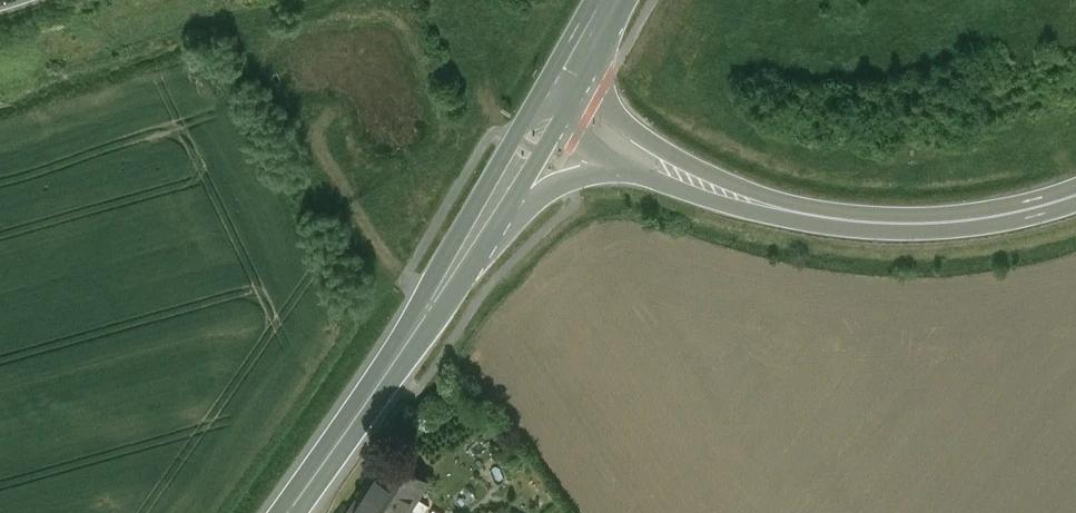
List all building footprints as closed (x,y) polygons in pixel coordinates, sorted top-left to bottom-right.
[(386,456),(349,512),(404,512),(406,510),(425,481),(386,456)]
